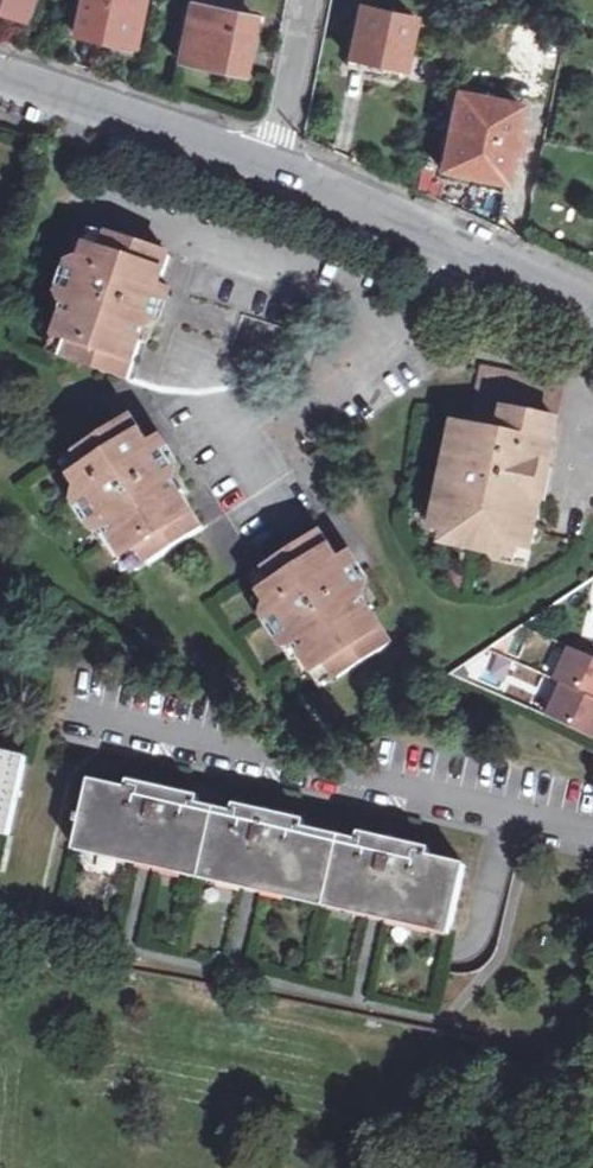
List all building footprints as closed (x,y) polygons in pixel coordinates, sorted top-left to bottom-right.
[(21,19),(27,0),(0,0),(0,11),(21,19)] [(134,41),(142,0),(81,0),(75,30),(134,41)] [(244,12),(247,0),(199,0),(198,3),(244,12)] [(244,12),(198,3),(191,1),(180,61),(243,74),(254,15),(244,12)] [(415,15),(361,3),(348,64),(377,71),(379,62),(404,68),(415,15)] [(545,15),(559,19),(561,11),(547,8),(545,15)] [(522,132),(516,131),(521,104),(457,91),(441,169),(505,182),(511,152),(517,153),(522,132)] [(105,253),(110,237),(97,232),(91,249),(105,253)] [(73,303),(61,338),(75,343),(70,358),(129,379),(153,309),(138,304),(144,289),(158,294),(171,256),(110,237),(105,253),(91,249),(85,268),(74,265),(62,299),(73,303)] [(85,268),(91,249),(81,245),(74,265),(85,268)] [(73,303),(62,299),(50,335),(61,338),(73,303)] [(75,343),(61,338),(56,354),(70,358),(75,343)] [(451,519),(448,533),(446,544),(516,558),(519,547),(522,534),(534,536),(542,500),(530,498),(534,482),(546,484),(566,387),(485,371),(475,421),(504,427),(502,435),(470,428),(466,446),(453,444),(438,516),(451,519)] [(109,525),(129,554),(141,547),(151,563),(206,527),(166,467),(153,475),(143,461),(157,453),(134,419),(80,455),(90,470),(78,477),(89,495),(81,500),(100,530),(109,525)] [(466,446),(470,428),(457,426),(453,444),(466,446)] [(90,470),(80,455),(68,463),(78,477),(90,470)] [(89,495),(78,477),(69,483),(81,500),(89,495)] [(435,530),(448,533),(451,519),(438,516),(435,530)] [(120,560),(129,554),(109,525),(100,530),(120,560)] [(300,639),(319,669),(331,661),(341,677),(396,642),(356,581),(344,589),(334,576),(346,567),(325,534),(271,570),(280,584),(269,592),(280,609),(270,615),(290,645),(300,639)] [(531,550),(534,536),(522,534),(519,547),(531,550)] [(141,547),(129,554),(139,570),(151,563),(141,547)] [(259,578),(269,592),(280,584),(271,570),(259,578)] [(280,609),(269,592),(258,599),(270,615),(280,609)] [(300,639),(290,645),(309,675),(319,669),(300,639)] [(592,697),(592,655),(574,646),(559,681),(567,685),(592,697)] [(331,661),(319,669),(330,685),(341,677),(331,661)] [(567,685),(552,717),(592,737),(592,697),(567,685)] [(29,759),(0,753),(0,834),(11,837),(29,759)] [(452,936),(467,866),(430,857),(432,850),(361,834),(359,841),(306,829),(307,822),(237,805),(235,812),(200,804),(201,797),(132,781),(131,789),(93,780),(77,850),(452,936)]
